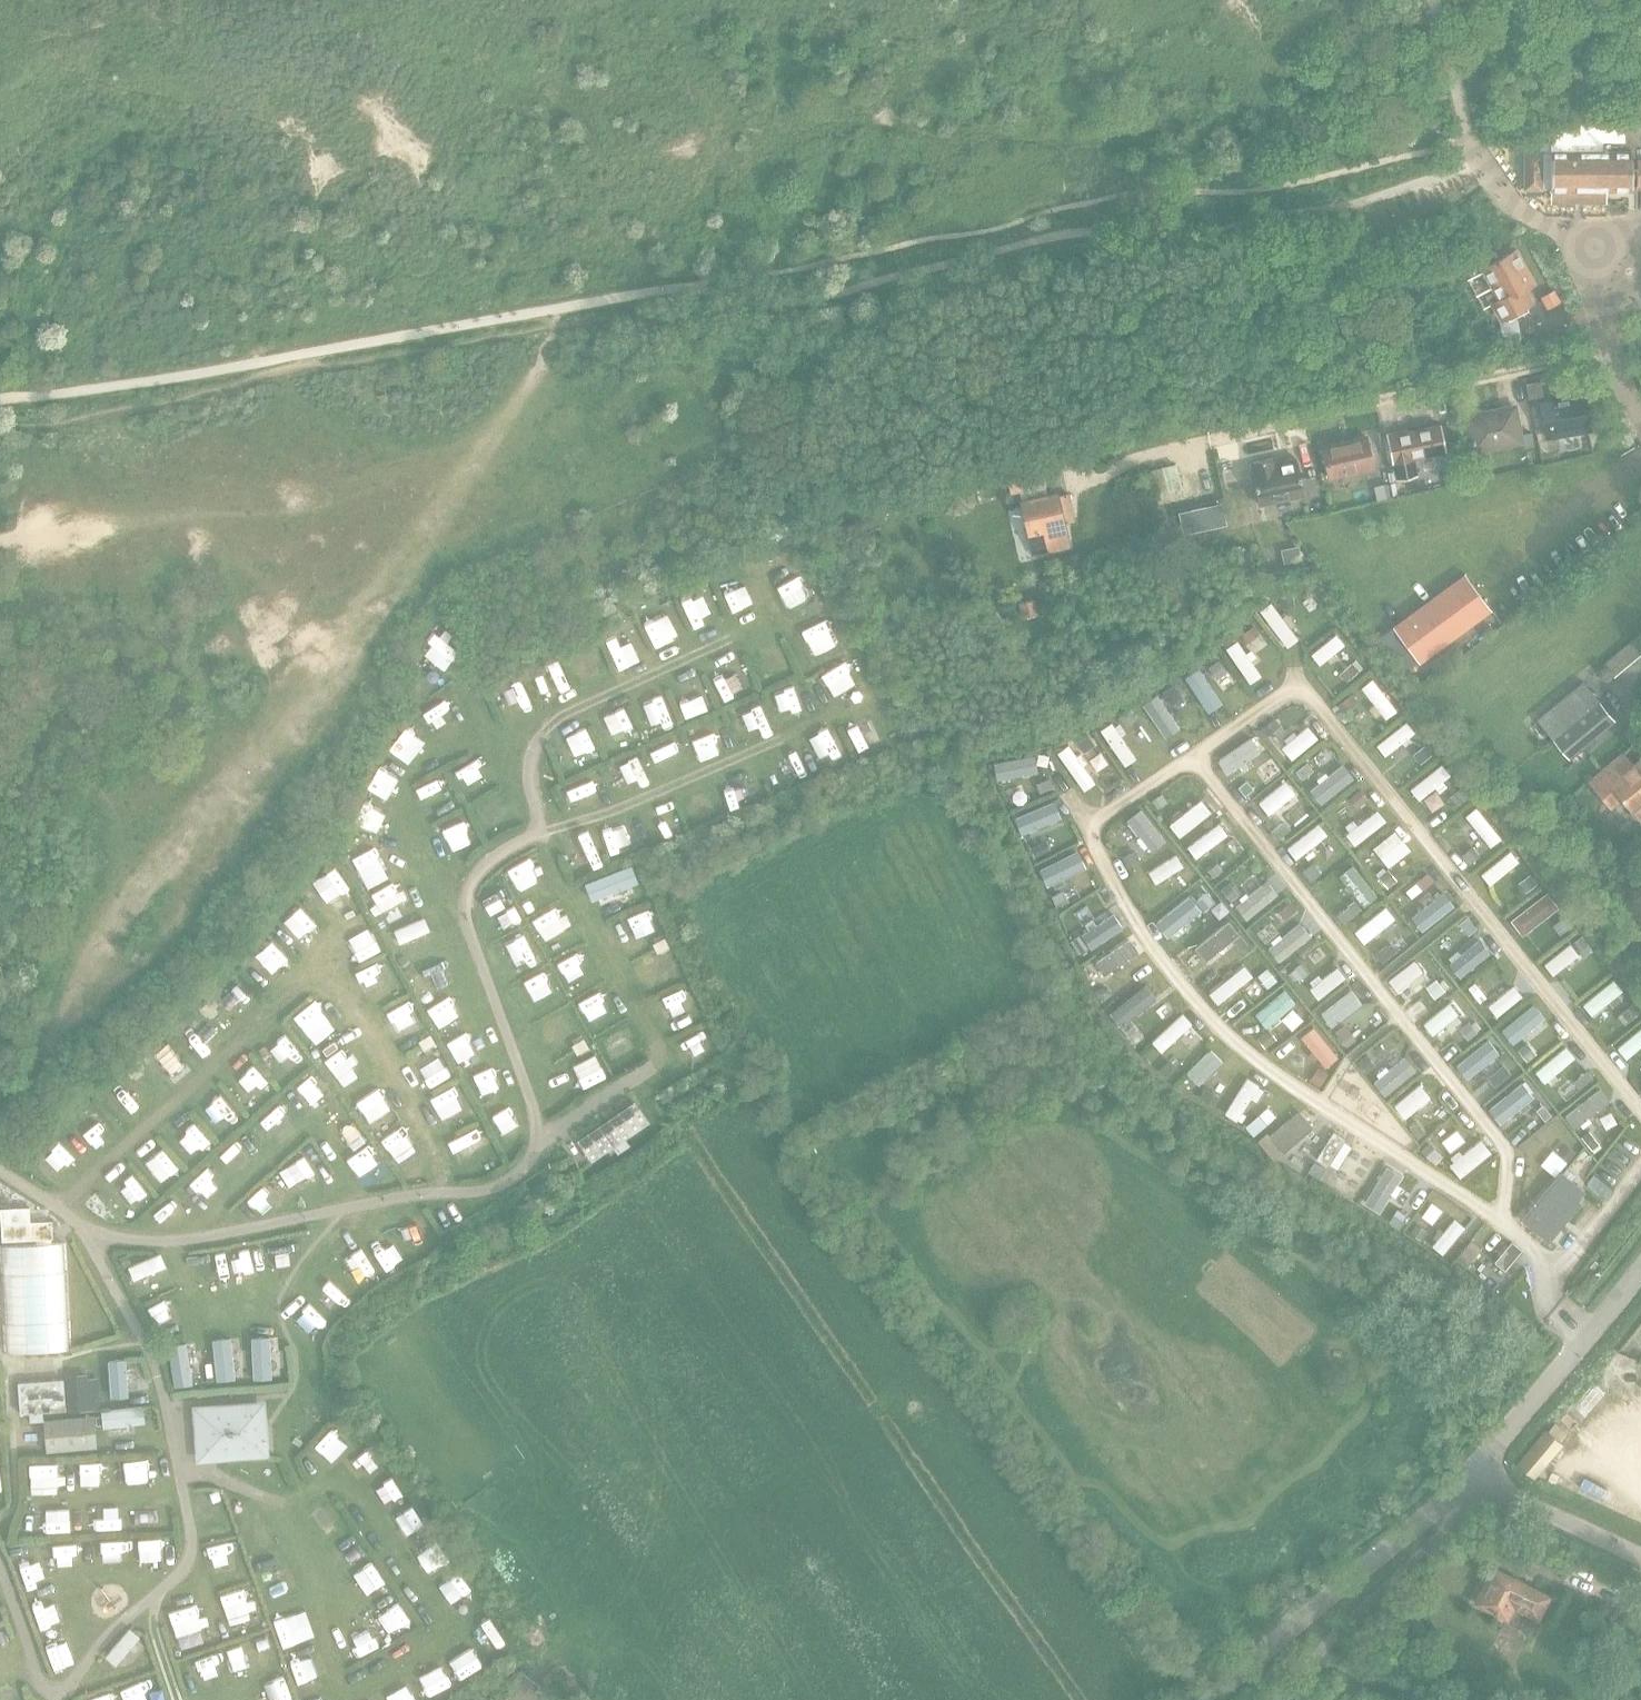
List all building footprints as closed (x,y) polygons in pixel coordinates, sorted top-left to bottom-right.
[(1605,184),(1623,184),(1623,140),(1623,119),(1550,118),(1550,140),(1523,140),(1523,187),(1541,187),(1541,186),(1550,186),(1550,202),(1605,202),(1605,184)] [(1529,301),(1521,305),(1514,292),(1532,283),(1514,250),(1482,268),(1499,299),(1498,299),(1506,314),(1499,317),(1500,318),(1530,302),(1529,301)] [(1520,338),(1516,318),(1499,322),(1503,341),(1520,338)] [(1526,378),(1528,391),(1542,387),(1540,374),(1526,378)] [(1582,392),(1539,401),(1545,426),(1557,424),(1559,435),(1589,430),(1582,392)] [(1473,450),(1521,440),(1514,406),(1496,409),(1496,411),(1486,413),(1486,411),(1466,415),(1473,450)] [(1413,457),(1445,450),(1439,424),(1408,431),(1407,429),(1388,433),(1397,476),(1417,472),(1413,457)] [(1320,445),(1327,477),(1372,467),(1365,435),(1320,445)] [(1273,456),(1250,461),(1251,467),(1250,468),(1257,503),(1303,493),(1300,478),(1299,477),(1295,458),(1289,459),(1289,458),(1288,459),(1289,462),(1281,464),(1280,460),(1280,461),(1274,462),(1273,456)] [(1068,490),(1051,494),(1043,460),(1008,468),(1013,489),(1020,487),(1035,552),(1069,545),(1064,521),(1074,518),(1068,490)] [(1301,557),(1297,543),(1279,548),(1282,562),(1301,557)] [(1465,572),(1394,625),(1420,661),(1492,608),(1465,572)] [(1272,626),(1302,603),(1294,594),(1278,606),(1274,601),(1263,609),(1266,614),(1264,616),(1272,626)] [(1313,606),(1288,625),(1296,636),(1304,630),(1307,635),(1314,630),(1310,625),(1321,616),(1313,606)] [(1208,639),(1235,673),(1246,665),(1230,644),(1234,641),(1228,633),(1223,636),(1219,631),(1208,639)] [(1330,633),(1295,663),(1304,673),(1338,643),(1330,633)] [(1179,673),(1196,697),(1206,689),(1195,675),(1200,671),(1195,665),(1190,669),(1188,666),(1179,673)] [(1348,670),(1318,697),(1328,707),(1357,681),(1348,670)] [(1536,719),(1567,757),(1613,719),(1582,681),(1536,719)] [(1109,703),(1131,730),(1141,722),(1129,707),(1133,703),(1128,696),(1124,699),(1120,694),(1109,703)] [(1391,705),(1359,729),(1367,740),(1379,731),(1384,736),(1398,726),(1394,720),(1399,716),(1391,705)] [(1160,726),(1184,755),(1195,746),(1189,740),(1194,735),(1186,726),(1181,731),(1170,718),(1160,726)] [(1259,720),(1233,744),(1241,754),(1254,742),(1258,746),(1266,739),(1263,735),(1268,730),(1259,720)] [(1098,754),(1075,723),(1065,731),(1088,762),(1098,754)] [(1222,748),(1197,771),(1207,782),(1233,760),(1222,748)] [(986,772),(1020,763),(1016,750),(982,759),(986,772)] [(1629,765),(1619,753),(1588,779),(1610,805),(1621,796),(1640,820),(1640,819),(1640,755),(1629,765)] [(1298,758),(1272,778),(1280,789),(1287,784),(1291,789),(1302,781),(1298,775),(1306,769),(1298,758)] [(1040,784),(1073,774),(1068,759),(1052,764),(1050,759),(1036,763),(1038,769),(1035,769),(1040,784)] [(1415,771),(1386,795),(1394,806),(1411,792),(1414,795),(1421,789),(1418,786),(1423,781),(1415,771)] [(1460,781),(1485,813),(1496,804),(1471,773),(1460,781)] [(1164,807),(1187,787),(1179,777),(1169,786),(1165,781),(1152,792),(1156,796),(1156,797),(1164,807)] [(1322,789),(1291,814),(1300,825),(1316,812),(1320,817),(1330,809),(1326,804),(1331,800),(1322,789)] [(1070,831),(1103,806),(1093,793),(1075,807),(1072,803),(1063,810),(1066,814),(1061,818),(1070,831)] [(1004,816),(1017,847),(1033,840),(1027,825),(1032,822),(1027,809),(1020,812),(1020,810),(1004,816)] [(1190,843),(1216,822),(1207,812),(1200,818),(1196,814),(1188,821),(1191,826),(1182,834),(1190,843)] [(1498,837),(1465,865),(1473,875),(1507,847),(1498,837)] [(1221,875),(1243,855),(1235,846),(1225,854),(1222,850),(1213,858),(1217,862),(1212,865),(1221,875)] [(1059,852),(1030,870),(1036,881),(1066,863),(1059,852)] [(1350,888),(1381,863),(1373,852),(1353,868),(1350,863),(1342,869),(1346,873),(1341,877),(1350,888)] [(1128,894),(1154,879),(1147,867),(1134,875),(1131,869),(1119,876),(1122,881),(1121,882),(1128,894)] [(1319,867),(1293,889),(1302,899),(1314,889),(1319,894),(1329,885),(1325,880),(1328,877),(1326,875),(1330,871),(1327,868),(1322,871),(1319,867)] [(1478,914),(1509,889),(1499,876),(1467,901),(1478,914)] [(1551,876),(1522,900),(1530,911),(1547,897),(1550,901),(1558,894),(1555,891),(1559,887),(1551,876)] [(381,908),(412,892),(406,880),(375,896),(381,908)] [(1146,907),(1166,933),(1177,925),(1167,911),(1171,909),(1166,902),(1162,905),(1157,899),(1146,907)] [(1255,909),(1276,933),(1286,924),(1277,913),(1281,910),(1272,899),(1268,903),(1266,900),(1255,909)] [(1413,904),(1382,929),(1390,940),(1422,915),(1413,904)] [(1510,904),(1481,928),(1490,939),(1506,926),(1510,931),(1522,921),(1518,915),(1519,915),(1510,904)] [(1159,940),(1137,911),(1126,919),(1138,935),(1133,939),(1139,947),(1144,943),(1148,948),(1159,940)] [(1082,915),(1051,928),(1057,941),(1087,928),(1082,915)] [(1590,915),(1560,939),(1568,950),(1599,926),(1590,915)] [(423,917),(393,930),(398,943),(428,930),(423,917)] [(1373,929),(1350,950),(1358,959),(1367,951),(1371,955),(1378,948),(1375,945),(1379,941),(1378,940),(1381,937),(1373,929)] [(1064,978),(1099,961),(1093,949),(1086,952),(1083,946),(1075,950),(1078,956),(1055,967),(1063,985),(1066,984),(1064,978)] [(1549,948),(1519,974),(1528,984),(1558,958),(1549,948)] [(1157,983),(1179,968),(1171,957),(1150,972),(1157,983)] [(1397,961),(1372,982),(1382,993),(1406,972),(1397,961)] [(1290,964),(1267,983),(1275,994),(1287,984),(1292,990),(1304,981),(1290,964)] [(1601,964),(1572,997),(1585,1009),(1614,976),(1601,964)] [(1469,967),(1440,993),(1449,1004),(1466,988),(1470,992),(1477,986),(1474,982),(1479,977),(1469,967)] [(1338,986),(1328,994),(1346,1018),(1356,1010),(1348,999),(1353,996),(1346,987),(1341,991),(1338,986)] [(1177,1018),(1206,998),(1198,987),(1169,1007),(1177,1018)] [(1100,1029),(1135,1008),(1127,994),(1092,1015),(1100,1029)] [(1256,1001),(1233,1019),(1242,1030),(1250,1023),(1253,1027),(1263,1019),(1260,1015),(1265,1012),(1256,1001)] [(1501,1006),(1472,1032),(1481,1042),(1511,1016),(1501,1006)] [(1627,1024),(1640,1040),(1640,1019),(1637,1015),(1627,1024)] [(1448,1016),(1420,1039),(1429,1049),(1437,1042),(1442,1048),(1454,1038),(1450,1033),(1454,1029),(1448,1023),(1452,1020),(1448,1016)] [(1619,1035),(1597,1059),(1606,1069),(1629,1044),(1619,1035)] [(1319,1066),(1292,1039),(1283,1048),(1310,1076),(1319,1066)] [(1119,1050),(1142,1073),(1151,1064),(1128,1040),(1119,1050)] [(1401,1042),(1376,1062),(1384,1073),(1392,1066),(1396,1071),(1408,1061),(1405,1056),(1409,1053),(1401,1042)] [(1535,1045),(1501,1077),(1511,1088),(1516,1083),(1519,1087),(1528,1079),(1525,1076),(1546,1057),(1535,1045)] [(1475,1052),(1449,1072),(1457,1082),(1470,1072),(1475,1078),(1486,1070),(1482,1064),(1483,1063),(1475,1052)] [(1174,1060),(1145,1089),(1155,1099),(1184,1069),(1174,1060)] [(1427,1074),(1403,1095),(1412,1105),(1424,1095),(1428,1100),(1436,1094),(1432,1089),(1436,1085),(1427,1074)] [(1564,1078),(1535,1104),(1544,1115),(1546,1113),(1550,1116),(1557,1109),(1554,1106),(1573,1088),(1564,1078)] [(1191,1125),(1215,1101),(1204,1089),(1179,1112),(1191,1125)] [(636,1104),(577,1144),(588,1160),(647,1121),(636,1104)] [(1217,1147),(1248,1119),(1239,1109),(1208,1137),(1217,1147)] [(1259,1144),(1274,1161),(1284,1152),(1282,1150),(1310,1125),(1298,1111),(1259,1144)] [(1476,1154),(1447,1120),(1436,1129),(1466,1163),(1476,1154)] [(1288,1157),(1320,1194),(1330,1186),(1298,1148),(1288,1157)] [(1620,1183),(1591,1148),(1579,1158),(1608,1193),(1620,1183)] [(1522,1217),(1547,1237),(1576,1201),(1573,1199),(1580,1190),(1560,1172),(1522,1217)] [(29,1206),(0,1207),(0,1210),(2,1239),(51,1237),(50,1219),(29,1220),(29,1210),(29,1206)] [(436,1241),(416,1210),(404,1218),(424,1249),(436,1241)] [(1472,1240),(1457,1257),(1464,1264),(1480,1247),(1472,1240)] [(3,1349),(67,1346),(63,1241),(0,1243),(0,1254),(3,1349)] [(159,1253),(127,1266),(132,1279),(164,1266),(159,1253)] [(230,1371),(229,1334),(216,1334),(216,1371),(230,1371)] [(267,1375),(267,1337),(254,1337),(254,1375),(267,1375)] [(188,1377),(183,1340),(169,1342),(175,1379),(188,1377)] [(127,1397),(124,1360),(107,1361),(110,1398),(127,1397)] [(17,1382),(19,1413),(90,1408),(88,1377),(17,1382)] [(195,1460),(266,1455),(262,1401),(191,1406),(195,1460)] [(142,1406),(100,1411),(102,1427),(144,1422),(142,1406)] [(42,1419),(45,1452),(96,1447),(93,1414),(42,1419)] [(1560,1441),(1567,1432),(1553,1421),(1546,1429),(1544,1428),(1515,1463),(1532,1477),(1561,1442),(1560,1441)] [(1511,1604),(1536,1617),(1547,1594),(1491,1566),(1474,1601),(1505,1616),(1511,1604)] [(127,1628),(106,1653),(114,1661),(135,1636),(127,1628)]
